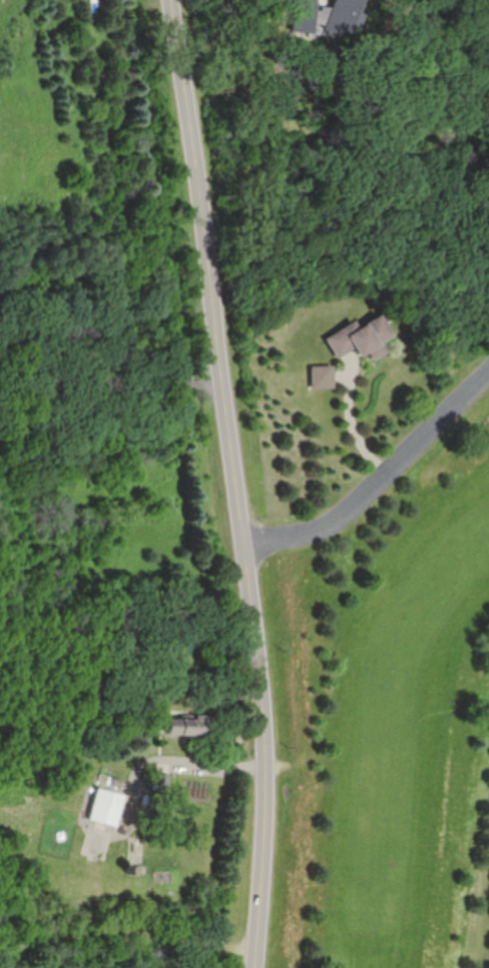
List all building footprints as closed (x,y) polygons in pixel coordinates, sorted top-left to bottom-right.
[(323,340),(332,358),(347,350),(352,358),(364,351),(369,360),(380,354),(375,344),(386,338),(372,313),(323,340)] [(329,368),(309,368),(309,388),(329,388),(329,368)] [(164,736),(186,736),(186,727),(164,727),(164,736)] [(85,821),(113,828),(121,796),(93,789),(85,821)]
